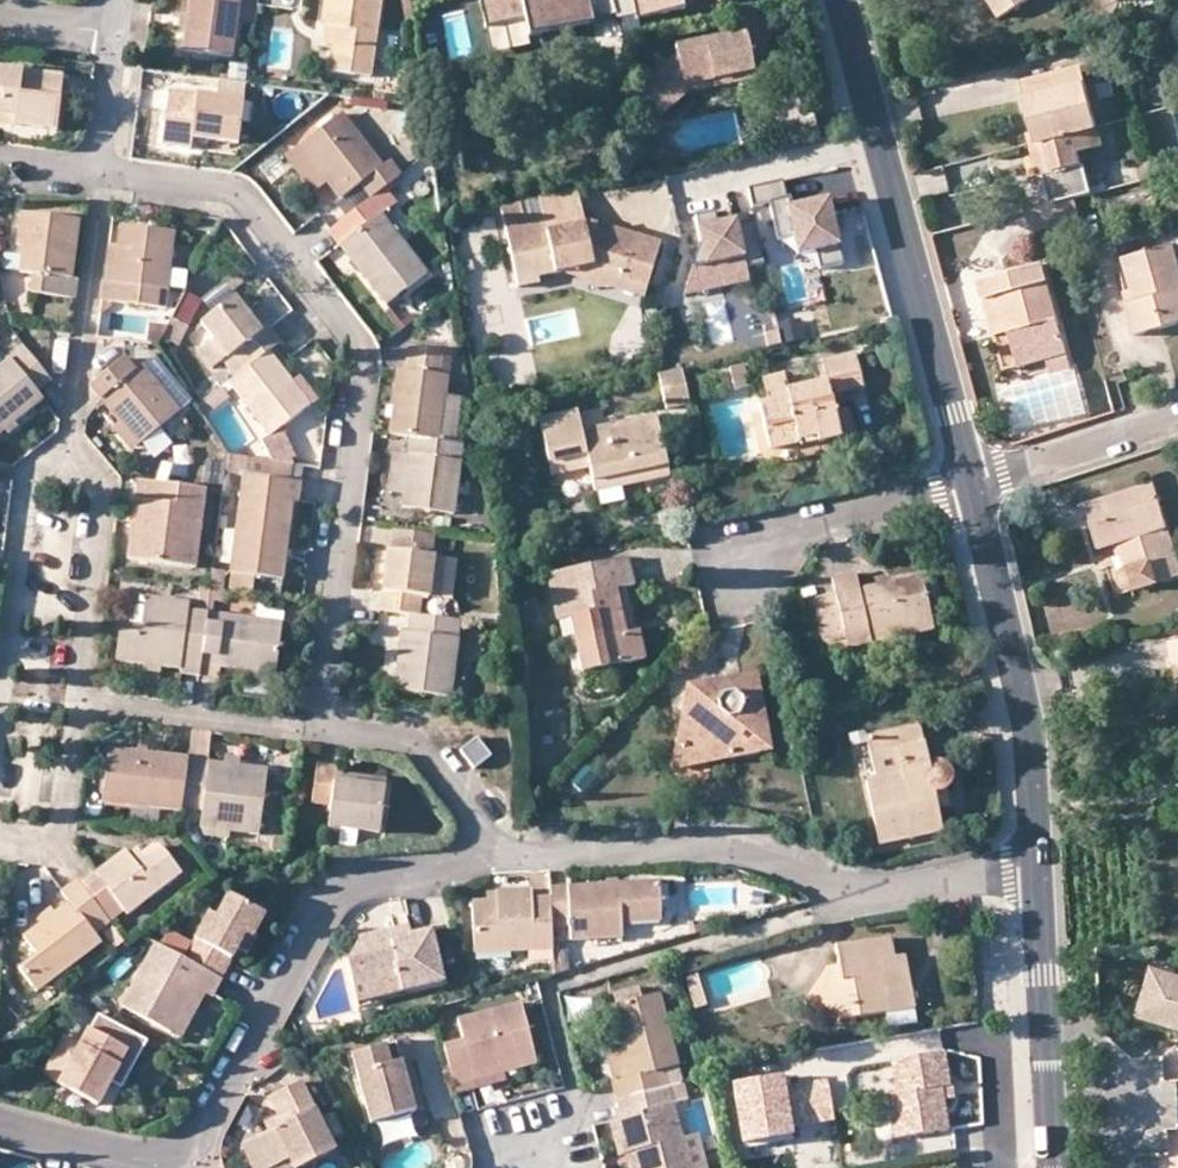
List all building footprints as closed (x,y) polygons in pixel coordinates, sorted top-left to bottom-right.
[(183,51),(233,58),(241,0),(191,0),(183,51)] [(322,26),(328,28),(336,29),(333,47),(329,73),(371,78),(383,0),(325,0),(322,26)] [(483,4),(489,31),(528,23),(531,40),(598,26),(597,22),(618,17),(613,0),(494,0),(483,4)] [(618,17),(619,21),(638,17),(639,22),(688,12),(687,6),(716,0),(613,0),(618,17)] [(1001,17),(1029,0),(991,0),(1001,17)] [(717,80),(719,88),(760,80),(759,71),(779,68),(768,10),(742,15),(745,33),(678,47),(678,56),(636,91),(660,119),(690,94),(688,86),(717,80)] [(325,45),(333,47),(336,29),(328,28),(325,45)] [(1047,140),(1098,126),(1081,65),(1019,83),(1033,133),(1036,143),(1047,140)] [(0,70),(0,123),(57,130),(65,78),(0,70)] [(690,94),(719,88),(717,80),(688,86),(690,94)] [(246,101),(171,91),(164,146),(192,149),(193,138),(240,144),(246,101)] [(301,147),(330,183),(342,199),(362,184),(374,198),(389,187),(404,174),(392,159),(385,166),(344,113),(301,147)] [(1104,146),(1098,126),(1047,140),(1056,172),(1084,164),(1081,153),(1104,146)] [(1030,145),(1036,143),(1033,133),(1027,135),(1030,145)] [(1056,172),(1047,140),(1036,143),(1030,145),(1039,177),(1045,175),(1056,172)] [(316,194),(330,183),(301,147),(288,157),(316,194)] [(1059,203),(1096,193),(1088,164),(1084,164),(1056,172),(1045,175),(1053,204),(1059,203)] [(787,199),(783,181),(748,189),(752,208),(770,205),(778,242),(794,238),(798,257),(816,252),(820,270),(844,265),(829,199),(792,207),(790,198),(787,199)] [(389,187),(374,198),(332,231),(390,305),(428,274),(383,215),(400,202),(389,187)] [(623,279),(648,287),(663,242),(617,228),(614,236),(597,232),(600,223),(587,219),(580,191),(503,208),(521,287),(544,281),(543,276),(560,273),(592,264),(624,274),(623,279)] [(1033,234),(1065,226),(1059,203),(1053,204),(1028,211),(1033,234)] [(79,220),(22,213),(18,245),(24,246),(19,273),(37,275),(36,293),(76,297),(78,287),(79,278),(72,277),(79,220)] [(747,268),(765,264),(755,221),(738,225),(737,220),(717,225),(715,215),(695,219),(701,243),(687,286),(748,272),(747,268)] [(617,228),(600,223),(597,232),(614,236),(617,228)] [(116,284),(106,282),(103,300),(157,308),(161,291),(169,291),(177,233),(123,226),(120,247),(116,284)] [(111,245),(106,282),(116,284),(120,247),(111,245)] [(1128,304),(1137,337),(1177,325),(1177,255),(1175,245),(1125,259),(1138,301),(1128,304)] [(1115,262),(1128,304),(1138,301),(1125,259),(1115,262)] [(645,298),(648,287),(623,279),(624,274),(592,264),(560,273),(645,298)] [(1003,315),(1008,332),(1015,355),(1043,347),(1047,360),(1067,354),(1041,265),(983,281),(994,317),(1003,315)] [(748,272),(687,286),(684,296),(750,281),(748,272)] [(264,332),(251,314),(237,296),(202,323),(203,324),(229,357),(226,360),(238,376),(270,351),(282,342),(270,327),(264,332)] [(257,310),(251,314),(264,332),(270,327),(257,310)] [(998,334),(1008,332),(1003,315),(994,317),(998,334)] [(182,344),(190,326),(178,321),(170,338),(182,344)] [(805,338),(801,321),(780,326),(781,330),(784,343),(805,338)] [(222,363),(226,360),(229,357),(203,324),(195,330),(222,363)] [(784,343),(781,330),(767,333),(770,346),(784,343)] [(413,437),(458,443),(464,398),(448,395),(451,376),(443,375),(445,350),(412,346),(408,371),(401,370),(392,434),(413,437)] [(615,367),(638,362),(634,346),(611,351),(615,367)] [(1019,368),(1047,360),(1043,347),(1015,355),(1019,368)] [(53,383),(27,348),(0,369),(0,436),(46,400),(41,392),(53,383)] [(285,386),(292,380),(270,351),(238,376),(230,382),(274,437),(305,412),(285,386)] [(817,432),(819,442),(843,437),(838,413),(834,393),(865,387),(858,354),(820,362),(824,383),(792,390),(789,375),(765,380),(769,400),(762,402),(771,447),(800,441),(799,436),(817,432)] [(121,421),(140,444),(180,412),(142,366),(136,372),(125,359),(93,386),(121,421)] [(736,391),(752,387),(748,364),(732,368),(736,391)] [(685,368),(662,373),(671,409),(693,404),(685,368)] [(313,406),(292,380),(285,386),(305,412),(313,406)] [(206,419),(232,399),(223,387),(199,406),(206,419)] [(852,410),(838,413),(843,437),(857,434),(852,410)] [(584,433),(580,413),(542,422),(552,465),(590,456),(584,433)] [(658,415),(584,433),(590,456),(593,469),(598,491),(646,481),(672,475),(658,415)] [(132,451),(140,444),(121,421),(113,429),(132,451)] [(801,446),(819,442),(817,432),(799,436),(800,441),(801,446)] [(410,457),(406,495),(404,509),(456,515),(465,444),(458,443),(413,437),(410,457)] [(234,574),(256,576),(285,580),(294,502),(301,503),(304,483),(293,481),(295,464),(230,456),(228,474),(244,476),(233,574),(234,574)] [(390,494),(406,495),(410,457),(396,456),(390,494)] [(590,456),(552,465),(555,478),(593,469),(590,456)] [(208,463),(202,485),(221,490),(227,468),(208,463)] [(676,493),(672,475),(646,481),(651,499),(676,493)] [(142,528),(134,528),(129,560),(197,569),(208,489),(140,481),(137,500),(146,501),(142,528)] [(1106,499),(1110,515),(1094,520),(1103,547),(1121,542),(1129,567),(1126,568),(1123,578),(1126,583),(1132,589),(1139,589),(1177,577),(1177,547),(1156,482),(1106,499)] [(1089,505),(1094,520),(1110,515),(1106,499),(1089,505)] [(137,500),(134,528),(142,528),(146,501),(137,500)] [(392,531),(390,552),(435,557),(438,537),(392,531)] [(430,599),(435,557),(390,552),(382,611),(413,614),(421,615),(425,598),(430,599)] [(447,559),(435,557),(430,599),(442,601),(447,559)] [(616,589),(628,586),(634,585),(627,557),(549,574),(559,620),(572,617),(584,673),(647,659),(640,630),(638,630),(626,633),(616,589)] [(255,591),(256,576),(234,574),(232,589),(255,591)] [(871,629),(933,616),(925,578),(863,591),(859,574),(833,579),(838,600),(818,604),(829,652),(875,642),(871,629)] [(638,630),(628,586),(616,589),(626,633),(638,630)] [(200,603),(211,604),(212,589),(202,588),(200,603)] [(144,665),(164,667),(181,670),(182,674),(201,676),(209,614),(192,611),(192,604),(147,598),(143,633),(122,632),(118,661),(144,665)] [(245,673),(278,676),(289,607),(265,604),(263,621),(209,614),(201,676),(221,678),(222,669),(244,672),(245,673)] [(421,615),(413,614),(410,633),(403,633),(396,692),(452,699),(461,620),(421,615)] [(936,628),(933,616),(871,629),(875,642),(936,628)] [(162,676),(164,667),(144,665),(143,674),(162,676)] [(276,688),(278,676),(245,673),(245,684),(276,688)] [(700,743),(703,763),(772,750),(759,675),(688,688),(694,722),(684,725),(686,746),(700,743)] [(675,768),(703,763),(700,743),(686,746),(684,725),(694,722),(688,688),(675,768)] [(920,726),(869,738),(877,779),(868,781),(882,845),(943,832),(938,809),(949,807),(949,792),(952,790),(955,782),(955,774),(952,765),(945,761),(934,762),(929,765),(920,726)] [(194,732),(191,760),(209,762),(213,734),(194,732)] [(479,738),(462,752),(475,768),(492,755),(479,738)] [(184,808),(191,760),(111,749),(105,802),(184,812),(184,808)] [(202,829),(231,832),(260,836),(268,770),(209,762),(191,760),(184,808),(204,810),(202,829)] [(338,781),(340,772),(340,768),(319,764),(314,803),(333,806),(329,830),(381,836),(388,788),(338,781)] [(389,779),(340,772),(338,781),(388,788),(389,779)] [(230,841),(231,832),(202,829),(204,838),(230,841)] [(134,861),(129,854),(126,851),(82,887),(105,917),(119,905),(124,913),(128,917),(183,875),(161,848),(157,846),(154,847),(143,855),(134,861)] [(137,848),(129,854),(134,861),(143,855),(137,848)] [(110,924),(105,917),(82,887),(77,880),(62,892),(71,903),(25,937),(38,956),(20,969),(39,993),(103,944),(98,935),(112,925),(110,924)] [(623,916),(662,914),(661,884),(552,890),(553,899),(555,941),(624,938),(623,923),(623,916)] [(555,941),(553,899),(534,900),(534,892),(502,894),(502,902),(489,903),(473,904),(476,955),(532,952),(556,951),(555,941)] [(195,944),(187,961),(222,980),(223,981),(239,951),(248,934),(255,936),(268,915),(231,894),(219,919),(212,915),(205,927),(213,932),(206,943),(198,938),(195,944)] [(488,894),(489,903),(502,902),(502,894),(488,894)] [(110,924),(124,913),(119,905),(105,917),(110,924)] [(663,921),(662,914),(623,916),(623,923),(663,921)] [(410,925),(398,928),(400,939),(413,936),(410,925)] [(205,927),(198,938),(206,943),(213,932),(205,927)] [(399,979),(402,993),(446,982),(434,931),(413,936),(400,939),(398,928),(362,936),(367,958),(350,962),(357,989),(399,979)] [(175,955),(184,938),(174,932),(169,935),(162,948),(175,955)] [(257,938),(255,936),(248,934),(239,951),(248,955),(257,938)] [(362,936),(350,962),(367,958),(362,936)] [(195,944),(184,938),(175,955),(187,961),(195,944)] [(890,1015),(917,1010),(907,956),(895,957),(893,938),(839,947),(841,966),(827,968),(807,1004),(839,1024),(890,1015)] [(196,989),(208,997),(211,999),(222,980),(187,961),(175,955),(162,948),(156,945),(124,1008),(172,1034),(196,989)] [(571,970),(570,946),(556,947),(556,951),(556,962),(557,974),(571,970)] [(556,962),(556,951),(532,952),(532,963),(556,962)] [(1177,1015),(1177,981),(1153,974),(1144,1006),(1177,1015)] [(360,1002),(402,993),(399,979),(357,989),(360,1002)] [(633,1079),(619,1082),(615,1083),(619,1102),(667,1090),(662,1071),(682,1066),(663,994),(648,998),(645,985),(618,993),(621,1007),(615,1008),(625,1050),(633,1079)] [(183,1039),(208,997),(196,989),(172,1034),(183,1039)] [(475,1073),(538,1057),(524,1006),(461,1021),(467,1043),(446,1048),(456,1087),(477,1081),(475,1073)] [(1144,1006),(1139,1023),(1177,1034),(1177,1015),(1144,1006)] [(917,1010),(890,1015),(892,1029),(920,1024),(917,1010)] [(98,1014),(89,1030),(119,1046),(128,1029),(98,1014)] [(148,1041),(128,1029),(119,1046),(140,1057),(148,1041)] [(119,1046),(89,1030),(80,1047),(59,1086),(99,1107),(111,1084),(120,1067),(131,1073),(140,1057),(119,1046)] [(59,1086),(80,1047),(65,1038),(43,1078),(59,1086)] [(405,1063),(415,1061),(417,1060),(412,1041),(356,1057),(374,1124),(419,1112),(405,1063)] [(612,1053),(619,1082),(633,1079),(625,1050),(612,1053)] [(889,1096),(897,1140),(949,1130),(944,1102),(942,1088),(952,1087),(946,1053),(893,1062),(898,1094),(889,1096)] [(803,1060),(805,1075),(841,1068),(838,1055),(803,1060)] [(540,1065),(538,1057),(475,1073),(477,1081),(505,1074),(540,1065)] [(428,1110),(415,1061),(405,1063),(419,1112),(428,1110)] [(122,1090),(131,1073),(120,1067),(111,1084),(122,1090)] [(841,1068),(805,1075),(808,1096),(850,1090),(847,1067),(841,1068)] [(477,1081),(456,1087),(458,1096),(507,1083),(505,1074),(477,1081)] [(954,1100),(952,1087),(942,1088),(944,1102),(954,1100)] [(641,1167),(692,1167),(671,1088),(667,1090),(619,1102),(624,1119),(612,1122),(622,1157),(629,1156),(638,1153),(641,1167)] [(336,1159),(302,1089),(270,1104),(280,1123),(284,1133),(271,1139),(244,1152),(251,1167),(317,1167),(336,1159)] [(880,1142),(897,1140),(889,1096),(873,1099),(880,1142)] [(267,1129),(271,1139),(284,1133),(280,1123),(267,1129)] [(638,1153),(629,1156),(632,1167),(641,1167),(638,1153)]
